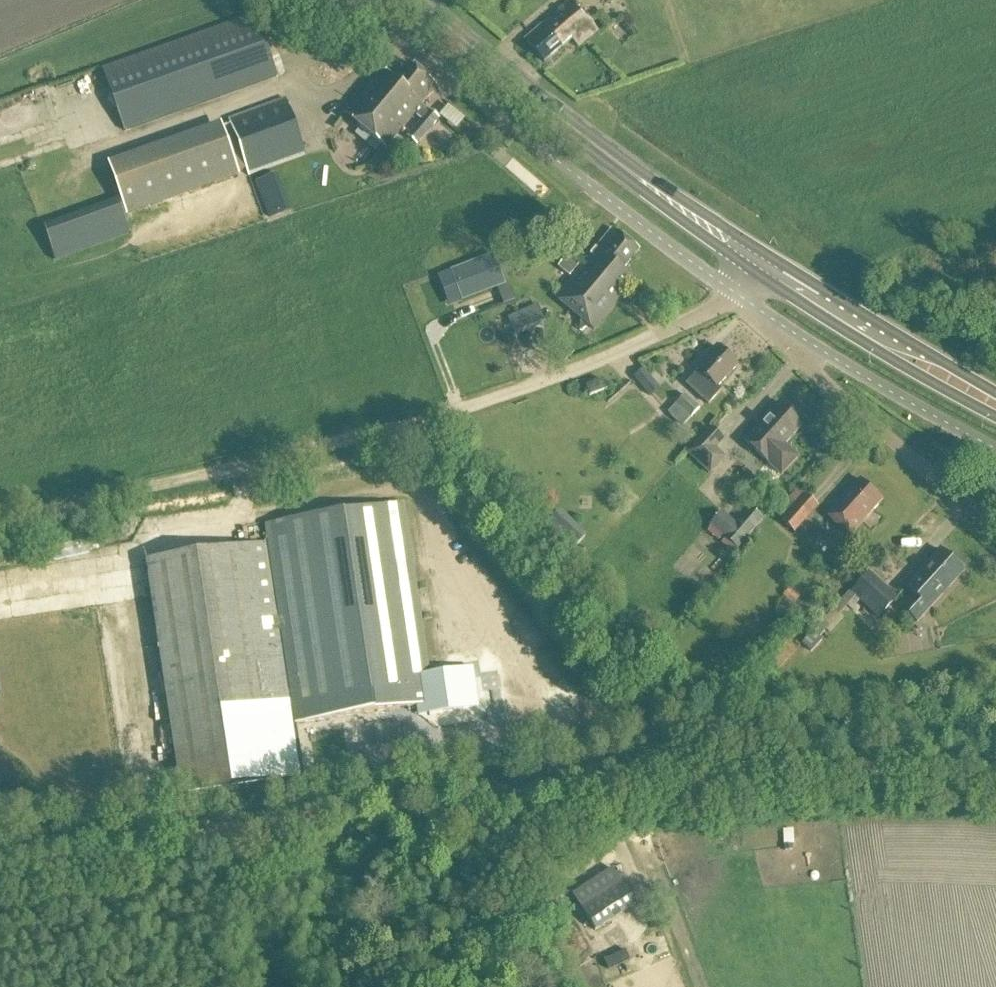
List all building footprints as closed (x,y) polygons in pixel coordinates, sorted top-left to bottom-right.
[(596,29),(580,10),(572,1),(524,42),(541,62),(569,39),(576,46),(596,29)] [(123,132),(277,78),(255,16),(101,70),(123,132)] [(385,150),(413,116),(436,89),(408,66),(395,82),(381,70),(344,115),(385,150)] [(284,100),(228,120),(231,128),(225,130),(240,173),(246,171),(248,177),(305,157),(284,100)] [(438,117),(455,129),(464,118),(447,105),(438,117)] [(429,111),(410,133),(406,138),(415,146),(438,119),(429,111)] [(108,164),(119,195),(127,217),(239,177),(220,124),(108,164)] [(255,180),(269,219),(292,211),(278,172),(255,180)] [(54,263),(130,236),(117,200),(41,227),(54,263)] [(613,232),(555,297),(569,310),(599,275),(623,298),(637,283),(624,272),(640,253),(638,253),(613,232)] [(492,256),(449,273),(461,305),(504,288),(492,256)] [(599,275),(569,310),(593,333),(623,298),(599,275)] [(548,285),(535,290),(541,303),(553,298),(548,285)] [(510,294),(499,298),(502,306),(513,302),(510,294)] [(508,316),(515,334),(546,321),(538,303),(508,316)] [(695,371),(696,373),(685,385),(708,406),(721,391),(717,388),(736,368),(715,349),(695,371)] [(659,389),(643,370),(632,379),(649,398),(659,389)] [(590,399),(607,393),(603,383),(587,389),(590,399)] [(699,410),(684,396),(675,406),(690,420),(699,410)] [(780,405),(744,444),(779,476),(797,457),(784,445),(803,425),(780,405)] [(724,442),(709,429),(685,454),(709,477),(725,459),(716,451),(724,442)] [(267,543),(147,558),(176,790),(302,775),(296,724),(389,710),(419,706),(421,719),(478,710),(471,670),(430,676),(427,657),(401,486),(378,489),(374,464),(313,471),(316,499),(262,507),(267,543)] [(848,539),(883,501),(861,481),(826,519),(848,539)] [(773,518),(793,536),(817,509),(797,492),(773,518)] [(737,552),(763,521),(748,509),(735,524),(721,512),(708,527),(723,539),(722,540),(737,552)] [(586,538),(559,512),(543,530),(570,555),(586,538)] [(581,548),(573,555),(578,560),(586,552),(581,548)] [(915,623),(927,610),(962,573),(940,553),(905,590),(911,595),(899,608),(915,623)] [(879,620),(897,600),(869,574),(850,594),(848,592),(832,610),(839,616),(855,598),(879,620)] [(806,592),(796,582),(783,597),(794,606),(806,592)] [(571,898),(596,936),(635,909),(611,872),(571,898)]
